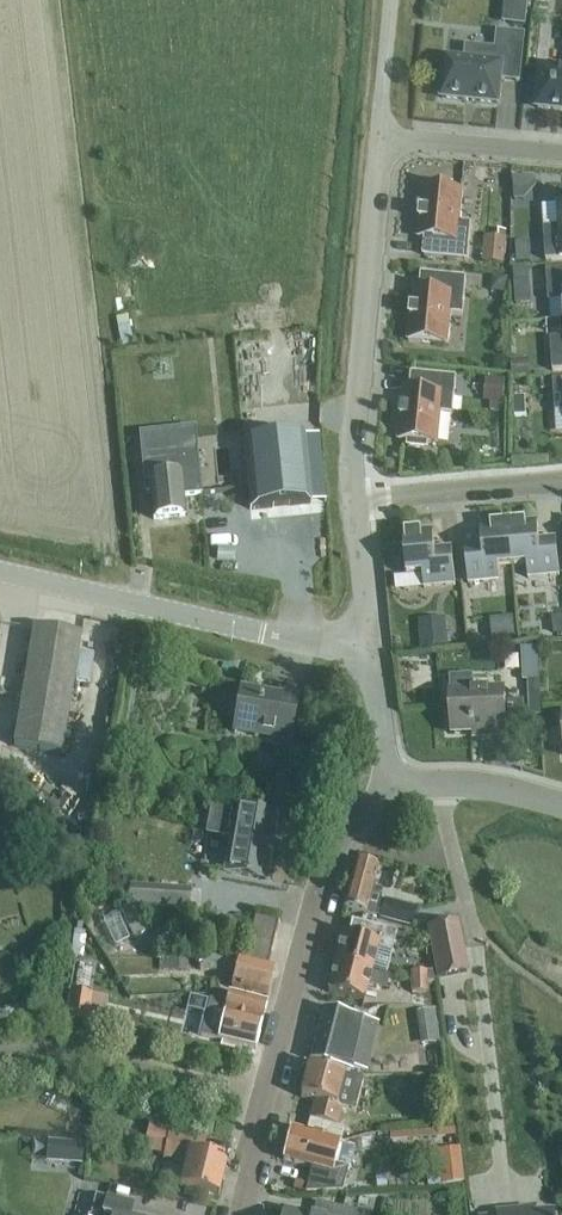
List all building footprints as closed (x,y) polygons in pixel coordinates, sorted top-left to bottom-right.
[(525,27),(526,15),(512,14),(511,25),(525,27)] [(520,83),(525,36),(498,34),(496,51),(467,48),(465,61),(446,59),(442,99),(498,105),(501,81),(520,83)] [(538,109),(561,111),(561,72),(542,70),(538,109)] [(423,189),(418,239),(426,240),(424,257),(468,261),(471,226),(460,224),(463,193),(453,192),(453,187),(434,185),(433,190),(423,189)] [(546,261),(561,260),(561,206),(558,206),(560,228),(544,229),(546,261)] [(507,240),(486,238),(483,263),(504,265),(507,240)] [(517,265),(533,264),(531,246),(516,247),(517,265)] [(547,271),(549,303),(561,302),(561,270),(547,271)] [(517,289),(527,288),(526,271),(516,272),(517,289)] [(408,342),(448,346),(451,314),(462,315),(466,280),(422,276),(421,292),(413,292),(408,342)] [(492,292),(507,293),(508,278),(493,277),(492,292)] [(551,340),(553,372),(561,371),(561,339),(551,340)] [(531,376),(530,359),(511,361),(512,378),(531,376)] [(453,415),(456,380),(413,375),(411,392),(404,391),(399,442),(409,443),(408,448),(427,450),(428,445),(438,446),(441,414),(453,415)] [(503,404),(505,380),(487,378),(484,403),(491,404),(490,411),(501,412),(501,404),(503,404)] [(561,413),(561,381),(553,381),(555,414),(561,413)] [(514,416),(526,416),(525,398),(513,398),(514,416)] [(244,445),(251,510),(310,504),(303,439),(244,445)] [(196,451),(141,456),(145,494),(150,494),(152,520),(183,517),(181,497),(200,496),(196,451)] [(512,524),(509,525),(513,568),(527,566),(528,579),(560,576),(556,540),(539,542),(538,523),(512,525),(512,524)] [(513,568),(509,525),(506,525),(506,526),(481,528),(482,547),(465,548),(469,585),(500,582),(499,569),(513,568)] [(404,535),(407,577),(423,576),(424,589),(456,586),(452,550),(435,551),(434,532),(404,535)] [(14,747),(61,755),(81,637),(34,629),(14,747)] [(473,677),(450,678),(451,694),(453,733),(487,731),(488,737),(507,737),(505,691),(474,692),(473,677)] [(232,730),(289,740),(296,698),(240,688),(232,730)] [(237,811),(225,872),(234,873),(261,878),(266,847),(271,848),(276,819),(237,811)] [(352,876),(343,910),(368,916),(376,918),(381,897),(370,894),(378,867),(355,862),(352,876)] [(129,886),(128,907),(190,910),(191,889),(129,886)] [(383,900),(378,919),(411,927),(416,908),(383,900)] [(123,913),(137,940),(151,935),(139,914),(123,913)] [(255,914),(243,963),(266,968),(279,920),(255,914)] [(343,935),(335,964),(371,973),(377,949),(391,952),(396,933),(363,924),(360,939),(343,935)] [(458,925),(429,930),(438,977),(467,972),(458,925)] [(159,971),(188,971),(188,957),(159,957),(159,971)] [(266,968),(243,963),(201,960),(200,972),(234,974),(230,989),(267,998),(274,970),(267,969),(266,968)] [(371,973),(335,964),(328,993),(364,1002),(368,986),(386,990),(389,977),(371,973)] [(426,972),(411,972),(412,983),(426,982),(426,983),(434,983),(432,972),(426,972)] [(426,982),(412,983),(412,1007),(427,1006),(426,983),(426,982)] [(66,1021),(103,1026),(107,997),(70,991),(66,1021)] [(228,994),(225,1004),(208,1000),(200,1035),(255,1048),(266,1003),(228,994)] [(323,1012),(310,1062),(336,1068),(350,1072),(355,1047),(371,1051),(377,1025),(361,1021),(323,1012)] [(433,1013),(419,1015),(420,1027),(435,1025),(433,1013)] [(308,1068),(300,1098),(314,1102),(309,1120),(335,1126),(340,1107),(355,1111),(363,1082),(343,1077),(308,1068)] [(206,1138),(169,1129),(149,1125),(143,1152),(163,1156),(162,1159),(185,1164),(180,1188),(218,1197),(227,1161),(202,1155),(206,1138)] [(352,1147),(339,1143),(339,1142),(291,1130),(283,1161),(312,1168),(305,1194),(341,1192),(347,1170),(350,1167),(354,1149),(352,1147)] [(66,1179),(82,1181),(85,1159),(69,1157),(69,1159),(40,1156),(39,1166),(67,1169),(66,1179)] [(133,1206),(94,1197),(90,1214),(131,1214),(133,1206)]
